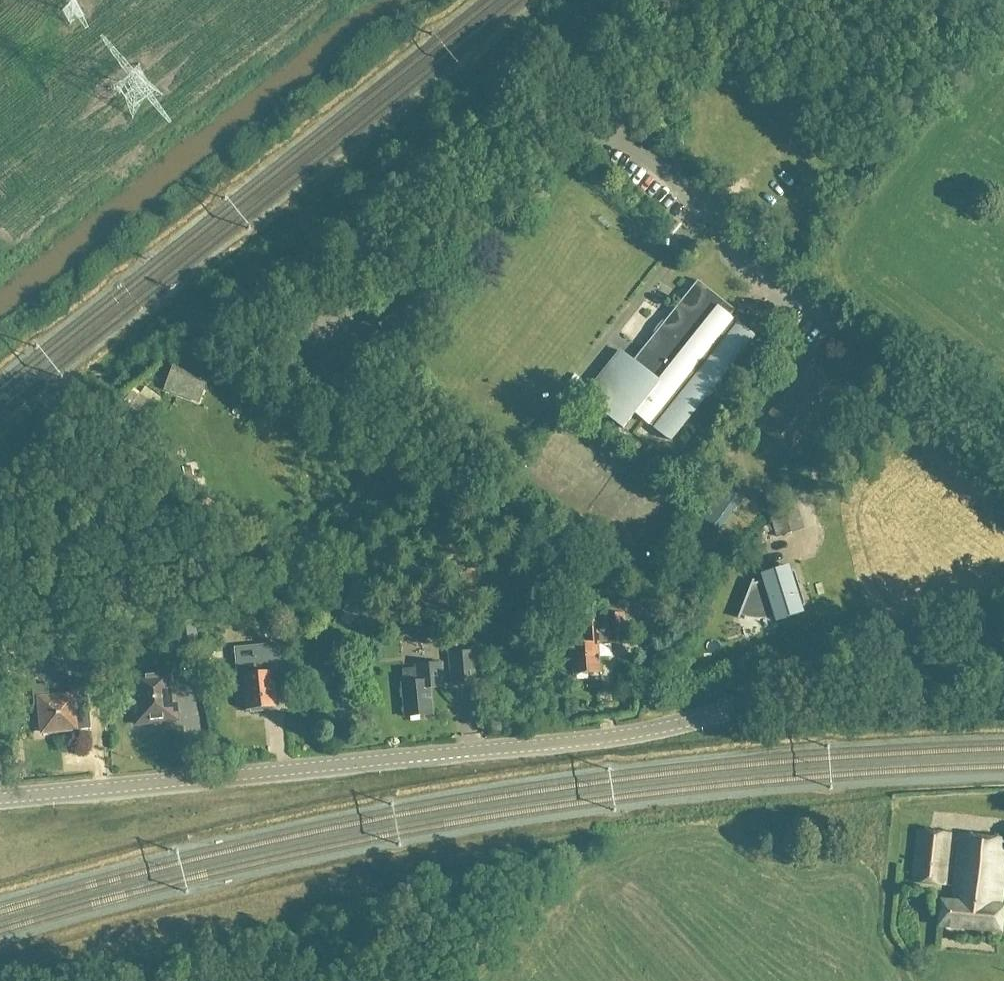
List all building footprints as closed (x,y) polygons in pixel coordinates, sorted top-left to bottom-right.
[(634,183),(651,200),(664,188),(646,171),(634,183)] [(801,198),(794,205),(805,217),(813,209),(801,198)] [(383,351),(435,310),(427,298),(438,290),(426,274),(362,324),(383,351)] [(667,440),(752,334),(729,316),(734,310),(697,280),(667,317),(663,320),(661,322),(658,325),(656,327),(654,330),(653,332),(652,335),(651,337),(650,338),(632,361),(621,352),(584,398),(622,429),(634,413),(667,440)] [(771,352),(778,344),(770,337),(763,346),(771,352)] [(159,367),(156,378),(175,385),(178,373),(159,367)] [(136,394),(121,397),(125,410),(139,406),(136,394)] [(182,466),(184,476),(181,477),(185,493),(199,489),(196,473),(193,474),(190,464),(182,466)] [(718,529),(740,500),(723,487),(701,516),(718,529)] [(200,492),(187,511),(204,523),(218,504),(200,492)] [(804,528),(798,509),(771,517),(777,536),(804,528)] [(805,604),(794,571),(791,572),(788,565),(761,574),(764,580),(752,584),(754,580),(753,580),(738,617),(739,618),(741,612),(745,613),(749,614),(753,615),(756,616),(760,616),(764,616),(769,615),(774,614),(776,621),(788,617),(803,612),(801,606),(805,604)] [(601,673),(600,643),(601,643),(600,632),(607,632),(608,642),(627,641),(626,613),(623,613),(623,604),(605,605),(606,623),(598,624),(598,621),(590,622),(590,629),(588,629),(589,642),(573,643),(573,655),(568,655),(566,656),(564,657),(563,659),(562,660),(562,661),(562,662),(561,663),(562,665),(562,667),(563,668),(563,669),(564,670),(566,671),(567,671),(574,672),(574,674),(601,673)] [(200,649),(198,624),(183,626),(185,650),(200,649)] [(411,625),(406,635),(424,644),(429,633),(411,625)] [(285,644),(263,645),(265,673),(276,672),(287,671),(285,644)] [(263,645),(236,648),(238,675),(247,674),(250,710),(253,710),(253,713),(265,712),(265,709),(279,708),(276,672),(265,673),(263,645)] [(477,683),(474,651),(450,653),(453,685),(477,683)] [(432,714),(429,687),(443,686),(441,663),(416,665),(417,667),(402,669),(404,683),(403,683),(406,717),(432,714)] [(177,719),(172,670),(131,675),(136,724),(177,719)] [(70,682),(71,694),(50,696),(49,683),(32,685),(34,704),(39,703),(41,732),(62,730),(62,732),(79,730),(90,729),(92,729),(87,680),(70,682)] [(945,884),(950,833),(918,829),(912,881),(945,884)] [(1003,860),(1003,838),(958,833),(951,899),(941,898),(938,924),(1001,931),(1003,905),(999,904),(1003,860)]
